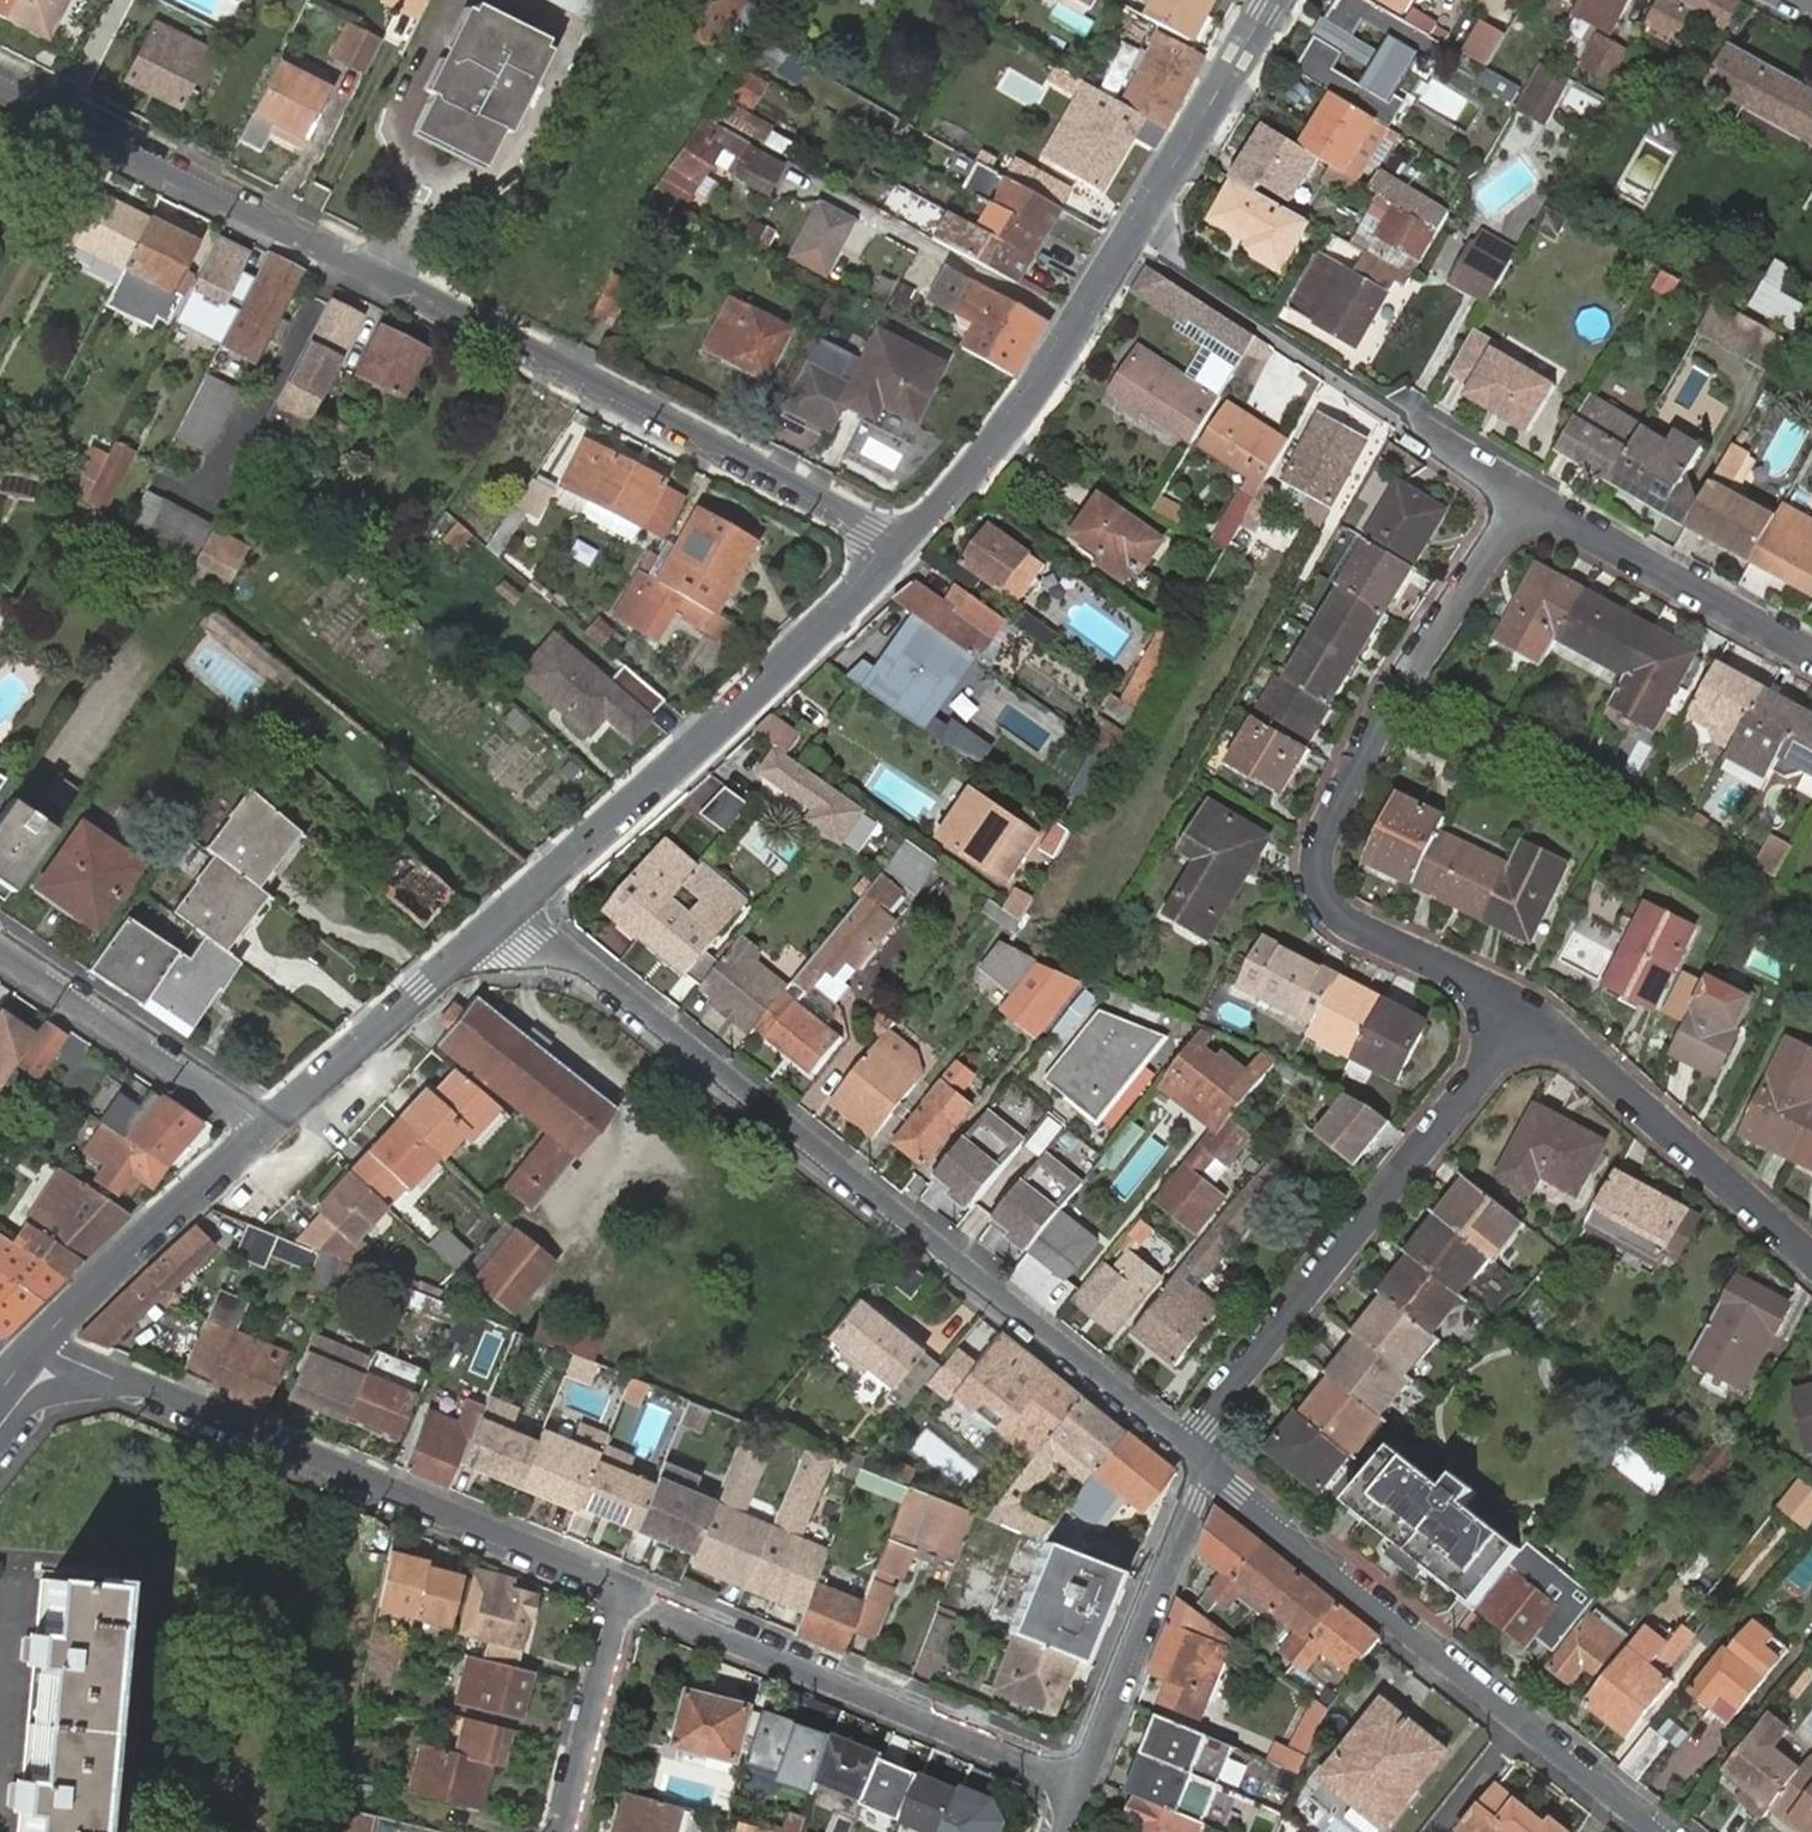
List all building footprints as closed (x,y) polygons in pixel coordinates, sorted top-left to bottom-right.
[(6,16),(14,0),(0,0),(0,13),(6,16)] [(6,16),(48,37),(67,0),(14,0),(6,16)] [(394,4),(420,17),(429,0),(396,0),(394,4)] [(592,21),(604,0),(553,0),(592,21)] [(688,35),(707,46),(714,35),(743,52),(765,15),(739,0),(709,0),(688,35)] [(1087,10),(1069,0),(1056,0),(1057,1),(1083,16),(1087,10)] [(1087,10),(1092,0),(1069,0),(1087,10)] [(1141,16),(1187,40),(1208,0),(1149,0),(1141,16)] [(1296,71),(1337,96),(1377,121),(1381,123),(1381,122),(1391,104),(1396,96),(1416,63),(1421,54),(1431,38),(1432,36),(1414,26),(1369,0),(1339,0),(1327,20),(1335,24),(1324,41),(1317,37),(1296,71)] [(1405,13),(1412,0),(1382,0),(1405,13)] [(1561,21),(1573,0),(1546,0),(1540,9),(1561,21)] [(1630,0),(1581,0),(1574,14),(1582,19),(1587,10),(1609,23),(1616,10),(1622,14),(1630,0)] [(1648,23),(1684,42),(1698,13),(1725,27),(1741,1),(1739,0),(1661,0),(1648,23)] [(548,42),(477,5),(416,125),(486,161),(518,100),(524,103),(534,84),(527,81),(548,42)] [(1307,31),(1317,37),(1324,41),(1335,24),(1327,20),(1317,14),(1307,31)] [(1420,15),(1414,26),(1432,36),(1440,40),(1446,29),(1420,15)] [(381,39),(348,21),(329,55),(364,74),(381,39)] [(156,22),(127,80),(178,105),(207,49),(156,22)] [(1488,68),(1507,36),(1485,24),(1466,55),(1486,67),(1488,68)] [(1144,118),(1165,130),(1201,62),(1204,56),(1158,32),(1134,78),(1120,104),(1144,118)] [(1597,62),(1591,72),(1612,83),(1629,53),(1599,36),(1587,57),(1597,62)] [(1443,44),(1431,38),(1421,54),(1416,63),(1427,69),(1443,44)] [(1805,141),(1811,145),(1811,91),(1729,45),(1706,86),(1746,109),(1805,141)] [(1582,67),(1591,72),(1597,62),(1587,57),(1582,67)] [(277,63),(249,119),(272,131),(275,125),(281,129),(279,134),(301,146),(330,90),(277,63)] [(749,71),(749,70),(738,63),(702,117),(715,124),(731,98),(748,71),(749,71)] [(1545,63),(1519,109),(1542,123),(1569,78),(1545,63)] [(1079,80),(1051,64),(1047,72),(1079,92),(1085,96),(1087,92),(1095,97),(1054,165),(1099,191),(1133,136),(1154,148),(1165,130),(1144,118),(1120,104),(1110,98),(1099,92),(1079,80)] [(1477,83),(1485,88),(1494,71),(1488,68),(1486,67),(1477,83)] [(765,82),(748,71),(731,98),(749,107),(765,82)] [(1485,88),(1513,105),(1523,88),(1494,71),(1485,88)] [(1124,73),(1110,98),(1120,104),(1134,78),(1124,73)] [(1085,96),(1079,92),(1041,156),(1054,165),(1095,97),(1087,92),(1085,96)] [(1337,96),(1313,136),(1354,160),(1377,121),(1337,96)] [(1391,104),(1381,122),(1393,128),(1407,103),(1396,96),(1391,104)] [(733,107),(724,123),(785,156),(791,145),(769,132),(772,128),(733,107)] [(1797,155),(1805,141),(1746,109),(1737,123),(1797,155)] [(751,144),(715,124),(702,117),(669,166),(668,166),(653,189),(678,202),(682,204),(694,183),(709,162),(719,148),(742,162),(736,170),(733,176),(766,193),(768,187),(780,165),(749,148),(751,144)] [(1354,160),(1346,174),(1358,182),(1387,136),(1390,129),(1381,123),(1377,121),(1354,160)] [(272,131),(279,134),(281,129),(275,125),(272,131)] [(1390,129),(1387,136),(1394,140),(1399,134),(1390,129)] [(1319,162),(1266,131),(1237,180),(1259,193),(1262,187),(1293,205),(1319,162)] [(1313,136),(1305,149),(1346,174),(1354,160),(1313,136)] [(742,162),(719,148),(709,162),(723,170),(742,162)] [(977,162),(965,156),(961,164),(972,171),(977,162)] [(996,173),(1059,207),(1067,193),(1004,158),(996,173)] [(963,188),(973,194),(1044,234),(1046,231),(1060,209),(1059,207),(996,173),(977,162),(972,171),(963,188)] [(1380,195),(1381,195),(1397,206),(1433,228),(1439,231),(1450,213),(1381,171),(1370,189),(1380,195)] [(1283,271),(1311,222),(1259,193),(1237,180),(1214,221),(1253,243),(1247,252),(1283,271)] [(101,195),(84,186),(59,235),(76,244),(124,268),(124,267),(148,219),(101,195)] [(678,202),(653,189),(635,224),(660,237),(678,202)] [(1044,234),(973,194),(959,219),(972,227),(1030,257),(1031,256),(1044,234)] [(1381,195),(1353,246),(1370,255),(1371,256),(1382,237),(1380,235),(1397,206),(1381,195)] [(824,272),(852,219),(818,202),(790,255),(824,272)] [(1403,268),(1414,274),(1439,231),(1433,228),(1397,206),(1380,235),(1382,237),(1371,256),(1401,272),(1403,268)] [(1536,229),(1557,241),(1569,219),(1548,208),(1536,229)] [(972,227),(959,219),(947,213),(942,221),(937,229),(949,235),(944,247),(1014,282),(1030,257),(972,227)] [(168,229),(148,219),(124,267),(124,268),(105,304),(124,315),(130,304),(154,317),(166,323),(180,297),(191,275),(181,270),(195,243),(176,233),(168,229)] [(748,224),(745,239),(769,243),(772,229),(748,224)] [(1489,255),(1497,239),(1483,231),(1475,248),(1489,255)] [(248,255),(217,238),(191,290),(195,292),(186,311),(209,322),(212,317),(230,326),(244,297),(262,264),(247,256),(248,255)] [(1511,267),(1519,252),(1497,239),(1489,255),(1475,248),(1454,283),(1491,304),(1511,267)] [(303,270),(268,251),(262,264),(244,297),(279,315),(303,270)] [(1397,281),(1407,287),(1414,274),(1403,268),(1401,272),(1371,256),(1370,255),(1358,276),(1323,257),(1292,310),(1358,348),(1397,281)] [(1245,358),(1258,337),(1150,267),(1135,292),(1184,324),(1189,327),(1192,322),(1245,358)] [(960,347),(983,359),(1012,305),(965,278),(964,279),(943,268),(927,296),(949,309),(950,307),(967,317),(974,322),(960,347)] [(1679,281),(1663,272),(1653,288),(1670,297),(1679,281)] [(612,324),(631,286),(610,275),(591,313),(612,324)] [(892,282),(880,275),(871,294),(884,300),(892,282)] [(195,292),(191,290),(182,308),(186,311),(195,292)] [(763,382),(790,328),(729,296),(701,350),(763,382)] [(279,315),(244,297),(230,326),(225,334),(220,345),(254,362),(278,316),(279,315)] [(366,316),(330,298),(275,404),(310,422),(366,316)] [(1747,360),(1765,327),(1716,299),(1698,332),(1747,360)] [(148,327),(154,317),(130,304),(124,315),(148,327)] [(1012,376),(1045,324),(1012,305),(983,359),(1012,376)] [(1189,327),(1184,324),(1181,328),(1207,345),(1188,376),(1221,398),(1243,362),(1245,358),(1192,322),(1189,327)] [(220,345),(225,334),(209,326),(203,339),(219,347),(220,345)] [(425,349),(379,326),(355,376),(402,398),(425,349)] [(1509,413),(1532,372),(1495,350),(1500,343),(1477,329),(1450,376),(1470,389),(1465,398),(1489,412),(1494,403),(1509,413)] [(879,402),(912,418),(940,364),(876,331),(859,363),(850,382),(805,358),(781,405),(826,427),(840,401),(872,417),(879,402)] [(1777,364),(1788,344),(1768,332),(1756,353),(1777,364)] [(1259,372),(1272,347),(1258,337),(1245,358),(1243,362),(1259,372)] [(859,363),(815,340),(805,358),(850,382),(859,363)] [(1200,418),(1207,423),(1221,398),(1188,376),(1143,347),(1116,390),(1131,400),(1142,407),(1182,433),(1185,429),(1191,433),(1200,418)] [(1558,387),(1532,372),(1509,413),(1510,413),(1505,421),(1529,435),(1558,387)] [(204,375),(175,434),(207,450),(236,392),(204,375)] [(1612,484),(1645,426),(1593,396),(1562,448),(1578,457),(1574,462),(1582,467),(1585,463),(1593,468),(1590,471),(1612,484)] [(1136,414),(1142,407),(1131,400),(1126,407),(1136,414)] [(904,434),(912,418),(879,402),(872,417),(904,434)] [(1504,420),(1509,413),(1494,403),(1489,412),(1504,420)] [(1214,546),(1227,554),(1242,527),(1267,483),(1289,443),(1231,406),(1204,446),(1252,477),(1214,546)] [(1267,483),(1242,527),(1255,535),(1273,503),(1280,506),(1286,494),(1307,506),(1301,517),(1321,528),(1367,442),(1322,417),(1282,492),(1267,483)] [(1195,441),(1207,423),(1200,418),(1191,433),(1185,429),(1182,433),(1195,441)] [(1647,428),(1645,426),(1612,484),(1613,485),(1615,482),(1647,428)] [(1647,428),(1615,482),(1667,512),(1679,491),(1673,487),(1681,472),(1688,477),(1706,448),(1679,432),(1672,443),(1647,428)] [(640,525),(658,491),(662,483),(665,484),(666,482),(663,480),(585,441),(581,439),(581,441),(584,443),(562,485),(616,513),(608,529),(631,540),(639,525),(640,525)] [(1751,454),(1734,444),(1722,466),(1713,481),(1700,504),(1689,523),(1705,533),(1702,537),(1709,541),(1712,536),(1719,540),(1716,545),(1752,565),(1778,517),(1729,490),(1751,454)] [(94,484),(89,494),(106,502),(111,492),(130,453),(113,446),(94,484)] [(1578,457),(1562,448),(1559,453),(1574,462),(1578,457)] [(1582,467),(1590,471),(1593,468),(1585,463),(1582,467)] [(0,467),(0,491),(42,498),(46,474),(20,470),(0,467)] [(1673,487),(1679,491),(1688,477),(1681,472),(1673,487)] [(553,489),(531,478),(514,505),(538,518),(553,489)] [(1613,485),(1686,528),(1689,523),(1700,504),(1679,491),(1667,512),(1615,482),(1613,485)] [(1401,483),(1367,541),(1371,543),(1415,568),(1448,511),(1401,483)] [(680,502),(658,491),(640,525),(662,536),(680,502)] [(1286,494),(1280,506),(1301,517),(1307,506),(1286,494)] [(456,499),(445,511),(472,534),(486,546),(495,533),(456,499)] [(1101,564),(1128,583),(1139,568),(1145,571),(1166,542),(1103,499),(1078,535),(1084,540),(1107,556),(1101,564)] [(211,525),(163,500),(147,529),(194,555),(211,525)] [(1784,505),(1778,517),(1752,565),(1811,597),(1811,520),(1784,505)] [(699,508),(657,581),(703,608),(713,613),(754,540),(699,508)] [(90,509),(63,552),(76,560),(102,519),(90,509)] [(1689,523),(1686,528),(1702,537),(1705,533),(1689,523)] [(1029,590),(1038,578),(1047,565),(993,525),(965,564),(1025,609),(1035,594),(1029,590)] [(135,545),(123,536),(115,545),(126,555),(135,545)] [(1709,541),(1716,545),(1719,540),(1712,536),(1709,541)] [(1371,543),(1344,590),(1387,616),(1415,568),(1371,543)] [(957,565),(947,577),(961,586),(967,590),(975,578),(957,565)] [(1558,642),(1585,591),(1539,566),(1500,640),(1545,665),(1558,642)] [(657,581),(646,575),(640,571),(614,617),(655,640),(671,612),(693,625),(724,642),(733,624),(713,613),(703,608),(657,581)] [(1044,582),(1038,578),(1029,590),(1035,594),(1044,582)] [(916,583),(897,600),(917,615),(923,619),(976,656),(980,659),(1007,620),(976,597),(967,590),(961,586),(951,602),(957,606),(954,610),(916,583)] [(1344,590),(1317,636),(1361,662),(1387,616),(1344,590)] [(1655,629),(1585,591),(1558,642),(1627,680),(1655,629)] [(211,608),(200,621),(284,690),(296,677),(211,608)] [(917,615),(879,669),(889,676),(895,667),(889,663),(918,621),(973,660),(976,656),(923,619),(917,615)] [(1166,626),(1177,635),(1183,623),(1172,615),(1166,626)] [(589,619),(580,637),(598,647),(607,629),(589,619)] [(990,667),(995,669),(1022,630),(1007,620),(980,659),(990,667)] [(871,663),(857,682),(924,729),(973,660),(918,621),(889,663),(895,667),(889,676),(879,669),(871,663)] [(1124,703),(1138,713),(1180,639),(1165,629),(1124,703)] [(1627,680),(1613,705),(1658,729),(1699,653),(1655,629),(1627,680)] [(664,699),(623,664),(607,683),(552,636),(518,675),(588,733),(604,715),(631,738),(648,718),(664,699)] [(1361,662),(1317,636),(1290,682),(1333,708),(1361,662)] [(871,663),(866,660),(848,677),(857,682),(871,663)] [(1720,663),(1691,716),(1712,728),(1718,740),(1734,749),(1759,703),(1764,695),(1749,687),(1752,680),(1747,677),(1745,681),(1738,676),(1739,673),(1720,663)] [(1290,682),(1281,677),(1256,718),(1258,719),(1309,749),(1333,708),(1290,682)] [(1764,695),(1767,689),(1752,680),(1749,687),(1764,695)] [(1730,757),(1770,779),(1773,774),(1774,771),(1802,721),(1805,716),(1807,711),(1791,701),(1789,704),(1783,701),(1784,698),(1767,689),(1764,695),(1759,703),(1734,749),(1730,756),(1730,757)] [(1460,698),(1447,691),(1439,707),(1451,713),(1460,698)] [(1106,707),(1132,726),(1138,713),(1124,703),(1115,696),(1106,707)] [(1237,714),(1231,725),(1242,731),(1248,720),(1237,714)] [(774,716),(756,732),(780,749),(789,756),(803,736),(774,716)] [(1805,716),(1802,721),(1774,771),(1791,780),(1811,774),(1811,720),(1805,716)] [(1309,749),(1258,719),(1238,754),(1233,763),(1283,793),(1309,749)] [(1098,743),(1115,755),(1127,735),(1106,721),(1105,723),(1103,722),(1091,738),(1098,743)] [(1238,754),(1219,743),(1202,772),(1222,783),(1233,763),(1238,754)] [(789,756),(780,749),(765,772),(818,809),(808,825),(825,836),(838,846),(864,809),(789,756)] [(58,775),(44,795),(63,809),(78,789),(58,775)] [(753,806),(729,788),(707,814),(730,833),(753,806)] [(970,817),(951,844),(1008,883),(1040,835),(983,797),(975,791),(961,811),(970,817)] [(294,829),(251,793),(231,819),(228,817),(204,848),(211,854),(216,858),(252,884),(261,892),(275,873),(273,871),(266,866),(294,829)] [(1370,863),(1416,885),(1440,833),(1447,819),(1402,797),(1370,863)] [(53,830),(24,810),(16,804),(8,798),(0,810),(0,885),(10,891),(15,884),(53,830)] [(1264,837),(1212,806),(1185,851),(1203,862),(1171,915),(1211,939),(1255,866),(1248,862),(1264,837)] [(943,838),(951,844),(970,817),(961,811),(943,838)] [(81,824),(36,887),(76,915),(95,928),(140,865),(81,824)] [(1058,858),(1072,833),(1060,824),(1043,850),(1058,858)] [(1440,833),(1416,885),(1485,918),(1511,866),(1440,833)] [(1770,839),(1763,855),(1782,863),(1789,847),(1770,839)] [(405,851),(393,840),(385,849),(398,861),(376,885),(422,925),(452,892),(405,851)] [(917,894),(940,863),(909,841),(886,872),(917,894)] [(1511,866),(1485,918),(1532,941),(1568,865),(1522,842),(1511,866)] [(610,913),(643,939),(684,890),(693,879),(700,870),(668,843),(610,913)] [(194,881),(171,912),(192,928),(203,936),(219,948),(228,955),(242,937),(240,934),(233,929),(261,892),(252,884),(216,858),(197,882),(194,881)] [(684,890),(643,939),(688,978),(722,937),(750,904),(704,865),(700,870),(693,879),(684,890)] [(847,984),(896,919),(889,914),(903,894),(882,878),(797,983),(809,993),(814,987),(835,1005),(850,986),(847,984)] [(1007,910),(1022,921),(1034,900),(1018,890),(1007,910)] [(985,909),(1016,932),(1022,921),(1007,910),(992,900),(985,909)] [(1695,930),(1648,906),(1644,914),(1628,946),(1608,985),(1652,1007),(1671,969),(1675,971),(1695,930)] [(125,917),(88,970),(141,1006),(145,999),(177,951),(125,917)] [(145,999),(141,1006),(185,1036),(189,1028),(206,1004),(215,990),(218,987),(235,960),(228,955),(219,948),(203,936),(187,959),(177,951),(145,999)] [(788,993),(791,990),(757,963),(761,959),(759,950),(744,938),(728,957),(742,968),(744,977),(740,981),(775,1009),(788,993)] [(1316,1024),(1340,978),(1267,941),(1244,986),(1316,1024)] [(1037,966),(1042,959),(1010,943),(983,969),(1013,994),(1027,976),(1037,966)] [(728,957),(704,988),(716,997),(712,1002),(754,1035),(754,1034),(757,1031),(775,1009),(740,981),(744,977),(742,968),(728,957)] [(224,991),(242,965),(235,960),(218,987),(224,991)] [(1087,989),(1037,966),(1027,976),(1013,994),(1029,1006),(1057,1028),(1087,989)] [(1712,975),(1673,1053),(1718,1077),(1739,1036),(1734,1034),(1753,996),(1712,975)] [(1355,1059),(1385,1002),(1340,978),(1316,1024),(1310,1035),(1355,1059)] [(809,993),(797,983),(796,983),(791,990),(788,993),(775,1009),(757,1031),(814,1076),(844,1038),(828,1025),(833,1019),(819,1007),(815,1013),(801,1003),(809,993)] [(801,1003),(815,1013),(819,1007),(833,1019),(836,1015),(809,993),(801,1003)] [(462,1012),(449,1027),(436,1043),(547,1133),(503,1188),(530,1211),(575,1155),(578,1158),(617,1110),(474,996),(462,1012)] [(1081,1001),(1069,1016),(1075,1023),(1088,1007),(1081,1001)] [(1429,1024),(1385,1002),(1355,1059),(1399,1081),(1429,1024)] [(441,1021),(449,1027),(462,1012),(454,1005),(441,1021)] [(1170,1038),(1102,1011),(1047,1080),(1102,1124),(1170,1038)] [(33,1035),(1,1013),(0,1014),(0,1083),(13,1064),(33,1035)] [(17,1065),(37,1079),(66,1037),(45,1023),(17,1065)] [(1227,1124),(1272,1069),(1280,1060),(1267,1053),(1252,1072),(1245,1080),(1207,1049),(1219,1033),(1208,1028),(1205,1031),(1202,1035),(1197,1041),(1162,1086),(1173,1096),(1180,1087),(1215,1113),(1208,1122),(1221,1133),(1227,1124)] [(920,1055),(918,1053),(889,1030),(879,1043),(907,1065),(922,1077),(925,1073),(920,1055)] [(1794,1157),(1811,1121),(1811,1052),(1791,1041),(1765,1096),(1768,1098),(1749,1136),(1794,1157)] [(907,1065),(879,1043),(863,1063),(833,1102),(876,1136),(917,1084),(902,1072),(907,1065)] [(1219,1058),(1245,1080),(1252,1072),(1225,1051),(1219,1058)] [(1272,1069),(1315,1100),(1328,1085),(1294,1066),(1285,1062),(1280,1060),(1272,1069)] [(902,1072),(917,1084),(922,1077),(907,1065),(902,1072)] [(962,1074),(954,1068),(926,1103),(929,1106),(898,1143),(926,1164),(971,1106),(950,1089),(962,1074)] [(497,1106),(455,1071),(430,1099),(424,1093),(399,1120),(436,1155),(439,1157),(461,1133),(468,1139),(497,1106)] [(1215,1113),(1180,1087),(1173,1096),(1208,1122),(1215,1113)] [(154,1105),(159,1099),(154,1095),(149,1100),(154,1105)] [(154,1105),(124,1139),(163,1165),(179,1148),(185,1142),(200,1125),(161,1098),(159,1099),(154,1105)] [(1163,1106),(1152,1098),(1142,1111),(1153,1120),(1163,1106)] [(1579,1194),(1606,1144),(1538,1108),(1501,1176),(1533,1192),(1542,1175),(1579,1194)] [(1356,1134),(1386,1158),(1406,1133),(1401,1130),(1376,1109),(1356,1134)] [(1142,1111),(1102,1162),(1113,1171),(1153,1120),(1142,1111)] [(368,1154),(350,1173),(377,1198),(395,1178),(406,1189),(436,1155),(399,1120),(368,1154)] [(1794,1157),(1811,1166),(1811,1121),(1794,1157)] [(1218,1136),(1215,1133),(1159,1202),(1175,1214),(1179,1210),(1202,1229),(1227,1199),(1200,1177),(1218,1156),(1229,1164),(1251,1137),(1234,1122),(1221,1138),(1218,1136)] [(163,1165),(124,1139),(95,1180),(116,1193),(120,1187),(128,1192),(133,1185),(136,1180),(138,1178),(150,1186),(163,1165)] [(967,1216),(1004,1170),(967,1140),(934,1181),(955,1197),(950,1203),(967,1216)] [(1218,1156),(1200,1177),(1212,1186),(1230,1165),(1229,1164),(1218,1156)] [(36,1261),(63,1278),(97,1245),(128,1216),(56,1170),(22,1225),(11,1243),(36,1261)] [(357,1236),(385,1205),(377,1198),(350,1173),(317,1209),(323,1214),(298,1241),(338,1257),(352,1241),(357,1236)] [(1195,1268),(1206,1277),(1277,1189),(1260,1176),(1198,1250),(1165,1290),(1168,1293),(1136,1333),(1177,1367),(1224,1310),(1197,1288),(1186,1279),(1195,1268)] [(1686,1215),(1615,1177),(1599,1205),(1590,1224),(1661,1263),(1666,1253),(1670,1244),(1677,1233),(1682,1236),(1692,1218),(1686,1215)] [(955,1197),(934,1181),(930,1186),(950,1203),(955,1197)] [(1527,1225),(1471,1181),(1441,1218),(1493,1259),(1518,1227),(1523,1230),(1527,1225)] [(1031,1252),(1062,1212),(1025,1183),(994,1221),(1015,1237),(1010,1243),(1023,1253),(1029,1253),(1031,1252)] [(1179,1210),(1175,1214),(1199,1234),(1202,1229),(1179,1210)] [(1062,1212),(1031,1252),(1068,1280),(1099,1241),(1062,1212)] [(1493,1259),(1441,1218),(1411,1255),(1415,1259),(1457,1293),(1472,1275),(1477,1279),(1493,1259)] [(1700,1223),(1692,1218),(1682,1236),(1677,1233),(1670,1244),(1666,1253),(1679,1260),(1700,1223)] [(1141,1244),(1154,1229),(1143,1220),(1131,1236),(1140,1243),(1141,1244)] [(1015,1237),(994,1221),(989,1227),(1010,1243),(1015,1237)] [(258,1229),(246,1224),(233,1255),(261,1267),(267,1253),(311,1271),(306,1283),(324,1289),(326,1285),(331,1272),(336,1260),(274,1236),(258,1229)] [(503,1224),(462,1275),(509,1313),(550,1262),(503,1224)] [(213,1248),(193,1227),(131,1284),(79,1335),(107,1347),(158,1299),(164,1306),(165,1305),(177,1294),(170,1287),(213,1248)] [(427,1245),(456,1271),(469,1252),(442,1228),(427,1245)] [(40,1301),(63,1278),(36,1261),(11,1243),(0,1236),(0,1273),(40,1301)] [(352,1241),(338,1257),(354,1258),(366,1244),(357,1236),(352,1241)] [(1140,1243),(1131,1236),(1121,1247),(1131,1254),(1140,1243)] [(1165,1254),(1171,1246),(1159,1237),(1153,1245),(1165,1254)] [(1098,1311),(1122,1329),(1162,1278),(1131,1254),(1115,1274),(1106,1267),(1077,1302),(1094,1314),(1098,1311)] [(1415,1259),(1385,1295),(1388,1299),(1431,1333),(1462,1295),(1457,1293),(1415,1259)] [(366,1288),(371,1275),(336,1260),(331,1272),(326,1285),(343,1292),(347,1280),(366,1288)] [(905,1263),(890,1283),(909,1299),(925,1278),(905,1263)] [(1197,1288),(1206,1277),(1195,1268),(1186,1279),(1197,1288)] [(40,1301),(0,1273),(0,1337),(2,1338),(40,1301)] [(1790,1305),(1738,1277),(1693,1360),(1740,1385),(1769,1331),(1774,1334),(1790,1305)] [(406,1296),(409,1290),(400,1286),(398,1292),(406,1296)] [(213,1384),(210,1389),(260,1410),(284,1352),(234,1331),(247,1301),(218,1290),(206,1320),(184,1372),(213,1384)] [(435,1299),(415,1292),(410,1306),(430,1315),(436,1300),(435,1300),(435,1299)] [(870,1309),(857,1299),(825,1339),(840,1351),(840,1355),(870,1309)] [(1388,1299),(1359,1336),(1363,1339),(1405,1373),(1420,1355),(1425,1358),(1440,1340),(1436,1337),(1431,1333),(1388,1299)] [(458,1308),(436,1300),(430,1315),(452,1323),(458,1308)] [(464,1346),(476,1316),(458,1308),(452,1323),(446,1338),(464,1346)] [(892,1328),(870,1309),(840,1355),(841,1359),(854,1369),(862,1369),(889,1390),(883,1398),(902,1414),(941,1366),(900,1333),(896,1339),(889,1332),(892,1328)] [(1094,1314),(1118,1333),(1122,1329),(1098,1311),(1094,1314)] [(559,1325),(551,1346),(572,1355),(591,1362),(599,1340),(559,1325)] [(900,1333),(892,1328),(889,1332),(896,1339),(900,1333)] [(1078,1396),(999,1333),(951,1393),(972,1410),(981,1400),(1001,1416),(992,1426),(1008,1439),(1017,1428),(1039,1446),(1078,1396)] [(289,1396),(344,1419),(368,1360),(314,1337),(289,1396)] [(1363,1339),(1332,1376),(1336,1380),(1379,1414),(1409,1377),(1405,1373),(1363,1339)] [(368,1360),(344,1419),(394,1440),(422,1372),(372,1352),(368,1360)] [(594,1363),(591,1362),(572,1355),(564,1375),(585,1383),(594,1363)] [(1306,1417),(1352,1454),(1367,1437),(1371,1441),(1387,1422),(1384,1419),(1383,1417),(1379,1414),(1336,1380),(1306,1417)] [(1797,1392),(1810,1453),(1811,1452),(1811,1389),(1797,1392)] [(1039,1446),(1039,1447),(1053,1457),(1078,1478),(1084,1482),(1088,1478),(1092,1472),(1124,1433),(1078,1396),(1039,1446)] [(514,1408),(487,1397),(480,1414),(479,1414),(469,1439),(461,1459),(477,1465),(475,1471),(484,1474),(485,1472),(492,1475),(491,1477),(516,1489),(535,1444),(512,1434),(508,1424),(514,1408)] [(972,1410),(992,1426),(1001,1416),(981,1400),(972,1410)] [(701,1431),(710,1409),(688,1401),(679,1422),(701,1431)] [(469,1439),(479,1414),(468,1410),(459,1430),(435,1419),(434,1424),(424,1419),(404,1469),(445,1487),(465,1437),(469,1439)] [(1306,1417),(1301,1413),(1271,1451),(1323,1492),(1352,1454),(1306,1417)] [(573,1444),(599,1454),(604,1441),(607,1435),(581,1425),(573,1444)] [(576,1507),(599,1454),(573,1444),(541,1431),(535,1444),(516,1489),(556,1504),(558,1499),(572,1504),(570,1510),(574,1512),(576,1507)] [(1745,1446),(1727,1432),(1696,1471),(1686,1484),(1704,1499),(1745,1446)] [(1088,1478),(1084,1482),(1065,1507),(1086,1526),(1115,1490),(1140,1510),(1170,1470),(1124,1433),(1092,1472),(1088,1478)] [(632,1452),(604,1441),(599,1454),(576,1507),(602,1517),(604,1513),(610,1515),(608,1520),(634,1530),(653,1486),(629,1476),(625,1468),(632,1452)] [(767,1458),(737,1446),(720,1486),(714,1503),(691,1555),(691,1556),(695,1565),(710,1572),(718,1569),(724,1572),(722,1577),(730,1580),(732,1575),(748,1582),(770,1529),(742,1518),(751,1498),(767,1458)] [(1027,1463),(1020,1471),(1031,1480),(1041,1477),(1048,1468),(1049,1462),(1053,1457),(1039,1447),(1027,1463)] [(833,1460),(804,1448),(799,1461),(778,1510),(770,1529),(748,1582),(752,1590),(767,1596),(775,1593),(782,1596),(780,1601),(788,1605),(790,1599),(805,1605),(816,1577),(820,1568),(826,1554),(826,1553),(798,1543),(807,1522),(833,1460)] [(1374,1473),(1349,1503),(1398,1543),(1429,1568),(1478,1606),(1523,1550),(1508,1538),(1469,1507),(1479,1494),(1459,1477),(1448,1490),(1410,1460),(1395,1448),(1374,1473)] [(477,1465),(461,1459),(459,1463),(475,1471),(477,1465)] [(699,1477),(663,1461),(653,1486),(634,1530),(656,1540),(660,1538),(668,1541),(669,1545),(691,1555),(714,1503),(691,1493),(699,1477)] [(906,1487),(907,1488),(914,1470),(891,1462),(884,1479),(906,1487)] [(840,1476),(854,1481),(859,1470),(844,1464),(840,1476)] [(906,1487),(884,1479),(860,1469),(859,1469),(859,1470),(854,1481),(854,1482),(854,1483),(900,1502),(906,1487)] [(1017,1475),(1002,1495),(1013,1503),(1031,1480),(1020,1471),(1017,1475)] [(1810,1529),(1811,1526),(1811,1486),(1803,1479),(1782,1507),(1810,1529)] [(956,1557),(972,1514),(907,1488),(906,1487),(900,1502),(876,1566),(891,1572),(899,1575),(913,1540),(956,1557)] [(1002,1495),(984,1518),(1015,1531),(1028,1515),(1013,1503),(1002,1495)] [(558,1499),(556,1504),(570,1510),(572,1504),(558,1499)] [(1086,1526),(1065,1507),(1052,1524),(1075,1533),(1063,1550),(1067,1551),(1086,1526)] [(1220,1601),(1264,1545),(1219,1509),(1218,1509),(1200,1552),(1226,1573),(1196,1610),(1206,1617),(1220,1601)] [(1028,1515),(1015,1531),(1039,1540),(1052,1524),(1028,1515)] [(1052,1524),(1039,1540),(1044,1542),(1063,1550),(1075,1533),(1052,1524)] [(1067,1551),(1063,1550),(1044,1542),(1006,1633),(1013,1635),(1072,1658),(1076,1659),(1112,1569),(1067,1551)] [(1429,1568),(1398,1543),(1388,1555),(1420,1580),(1429,1568)] [(1303,1576),(1264,1545),(1220,1601),(1229,1608),(1240,1594),(1245,1588),(1275,1611),(1303,1576)] [(1526,1547),(1523,1550),(1478,1606),(1528,1647),(1538,1634),(1558,1650),(1588,1611),(1570,1596),(1576,1588),(1526,1547)] [(1698,1551),(1675,1580),(1689,1591),(1712,1561),(1698,1551)] [(426,1562),(387,1552),(387,1557),(377,1607),(413,1617),(425,1569),(426,1562)] [(885,1587),(891,1572),(876,1566),(870,1581),(885,1587)] [(425,1569),(413,1617),(449,1626),(451,1618),(455,1603),(462,1578),(425,1569)] [(718,1569),(710,1572),(722,1577),(724,1572),(718,1569)] [(1082,1661),(1119,1571),(1112,1569),(1076,1659),(1082,1661)] [(472,1656),(515,1667),(520,1647),(527,1619),(530,1619),(535,1597),(511,1590),(513,1579),(494,1575),(477,1570),(477,1573),(461,1632),(490,1640),(489,1643),(476,1640),(472,1656)] [(730,1580),(746,1587),(748,1582),(732,1575),(730,1580)] [(1341,1607),(1303,1576),(1275,1611),(1303,1634),(1287,1654),(1297,1662),(1341,1607)] [(842,1652),(842,1651),(851,1629),(861,1605),(821,1588),(824,1581),(816,1577),(805,1605),(803,1611),(794,1633),(842,1652)] [(48,1580),(40,1579),(35,1634),(30,1633),(27,1665),(32,1666),(21,1780),(16,1780),(13,1812),(18,1812),(16,1831),(87,1831),(110,1585),(107,1584),(48,1579),(48,1580)] [(879,1605),(885,1587),(870,1581),(863,1598),(861,1605),(851,1629),(870,1636),(882,1606),(879,1605)] [(1245,1588),(1240,1594),(1270,1617),(1275,1611),(1245,1588)] [(1588,1611),(1595,1602),(1576,1588),(1570,1596),(1588,1611)] [(767,1596),(780,1601),(782,1596),(775,1593),(767,1596)] [(803,1611),(805,1605),(790,1599),(788,1605),(803,1611)] [(1234,1638),(1206,1617),(1196,1610),(1181,1599),(1172,1624),(1152,1673),(1174,1681),(1164,1704),(1202,1719),(1231,1647),(1234,1638)] [(1381,1639),(1341,1607),(1297,1662),(1307,1670),(1323,1650),(1353,1674),(1378,1643),(1381,1639)] [(1599,1675),(1626,1642),(1601,1623),(1605,1617),(1598,1612),(1594,1618),(1593,1616),(1553,1668),(1571,1682),(1585,1664),(1599,1675)] [(952,1620),(935,1613),(922,1647),(939,1654),(952,1620)] [(1715,1617),(1699,1639),(1711,1648),(1728,1627),(1715,1617)] [(1642,1658),(1666,1628),(1657,1621),(1633,1651),(1642,1658)] [(1768,1647),(1775,1638),(1756,1623),(1748,1633),(1743,1630),(1694,1692),(1714,1708),(1723,1695),(1741,1709),(1782,1659),(1768,1647)] [(1696,1635),(1685,1626),(1677,1637),(1661,1657),(1609,1723),(1629,1739),(1674,1682),(1665,1675),(1693,1640),(1692,1639),(1696,1635)] [(1589,1707),(1609,1723),(1661,1657),(1677,1637),(1666,1628),(1642,1658),(1633,1651),(1589,1707)] [(400,1638),(373,1631),(368,1654),(396,1660),(400,1638)] [(1050,1711),(1072,1658),(1013,1635),(992,1688),(1005,1693),(1030,1703),(1050,1711)] [(1789,1649),(1775,1638),(1768,1647),(1782,1659),(1789,1649)] [(475,1706),(519,1717),(531,1675),(486,1663),(486,1664),(469,1660),(458,1700),(476,1705),(475,1706)] [(1809,1666),(1799,1679),(1806,1685),(1811,1677),(1811,1668),(1809,1666)] [(1806,1685),(1799,1679),(1788,1692),(1796,1697),(1806,1685)] [(1316,1699),(1329,1709),(1339,1696),(1325,1686),(1315,1699),(1316,1699)] [(1028,1708),(1030,1703),(1005,1693),(1002,1698),(1028,1708)] [(1723,1695),(1714,1708),(1732,1722),(1741,1709),(1723,1695)] [(683,1749),(744,1763),(757,1711),(696,1696),(683,1749)] [(1316,1699),(1315,1699),(1300,1732),(1292,1751),(1280,1746),(1273,1764),(1302,1776),(1316,1741),(1329,1709),(1316,1699)] [(1409,1729),(1414,1722),(1410,1720),(1409,1722),(1386,1704),(1326,1778),(1388,1827),(1407,1804),(1398,1797),(1436,1750),(1409,1729)] [(820,1785),(836,1736),(767,1712),(750,1764),(785,1776),(783,1783),(817,1794),(820,1785)] [(1750,1807),(1765,1818),(1772,1809),(1774,1807),(1801,1772),(1773,1750),(1789,1730),(1770,1715),(1754,1735),(1727,1770),(1750,1787),(1760,1795),(1750,1807)] [(1236,1748),(1160,1717),(1153,1734),(1159,1736),(1150,1757),(1144,1755),(1221,1787),(1236,1748)] [(512,1728),(466,1718),(456,1756),(485,1763),(490,1764),(502,1768),(512,1728)] [(1444,1746),(1414,1722),(1409,1729),(1436,1750),(1398,1797),(1407,1804),(1410,1800),(1428,1778),(1446,1757),(1446,1756),(1447,1755),(1447,1754),(1447,1753),(1447,1752),(1447,1751),(1447,1750),(1446,1749),(1446,1748),(1445,1748),(1444,1746)] [(1621,1767),(1639,1782),(1670,1742),(1652,1728),(1621,1767)] [(884,1760),(886,1755),(837,1734),(836,1736),(820,1785),(866,1804),(884,1760)] [(485,1763),(456,1756),(443,1752),(442,1753),(435,1751),(435,1747),(422,1743),(409,1791),(423,1795),(424,1791),(432,1793),(431,1794),(473,1805),(485,1763)] [(741,1777),(744,1763),(683,1749),(680,1762),(741,1777)] [(1221,1787),(1144,1755),(1137,1771),(1143,1774),(1134,1796),(1139,1798),(1204,1824),(1205,1825),(1221,1787)] [(1801,1772),(1774,1807),(1772,1809),(1798,1829),(1801,1826),(1809,1831),(1811,1831),(1811,1758),(1801,1772)] [(903,1824),(923,1776),(884,1760),(866,1804),(864,1808),(903,1824)] [(479,1806),(490,1764),(485,1763),(473,1805),(479,1806)] [(962,1793),(923,1776),(903,1824),(922,1831),(946,1831),(962,1793)] [(1541,1822),(1518,1803),(1497,1786),(1461,1831),(1463,1831),(1567,1831),(1554,1822),(1549,1828),(1541,1822)] [(1741,1799),(1750,1807),(1760,1795),(1750,1787),(1741,1799)] [(1007,1823),(998,1804),(964,1789),(962,1793),(946,1831),(1003,1831),(1007,1823)] [(617,1831),(680,1831),(686,1808),(627,1793),(617,1831)] [(792,1812),(809,1818),(814,1803),(797,1798),(792,1812)] [(1204,1824),(1139,1798),(1130,1822),(1138,1825),(1135,1831),(1189,1831),(1190,1828),(1200,1831),(1201,1831),(1204,1824)] [(340,1807),(335,1831),(370,1831),(373,1815),(340,1807)] [(809,1818),(792,1812),(785,1831),(805,1831),(809,1818)] [(1546,1815),(1541,1822),(1549,1828),(1554,1822),(1546,1815)]
